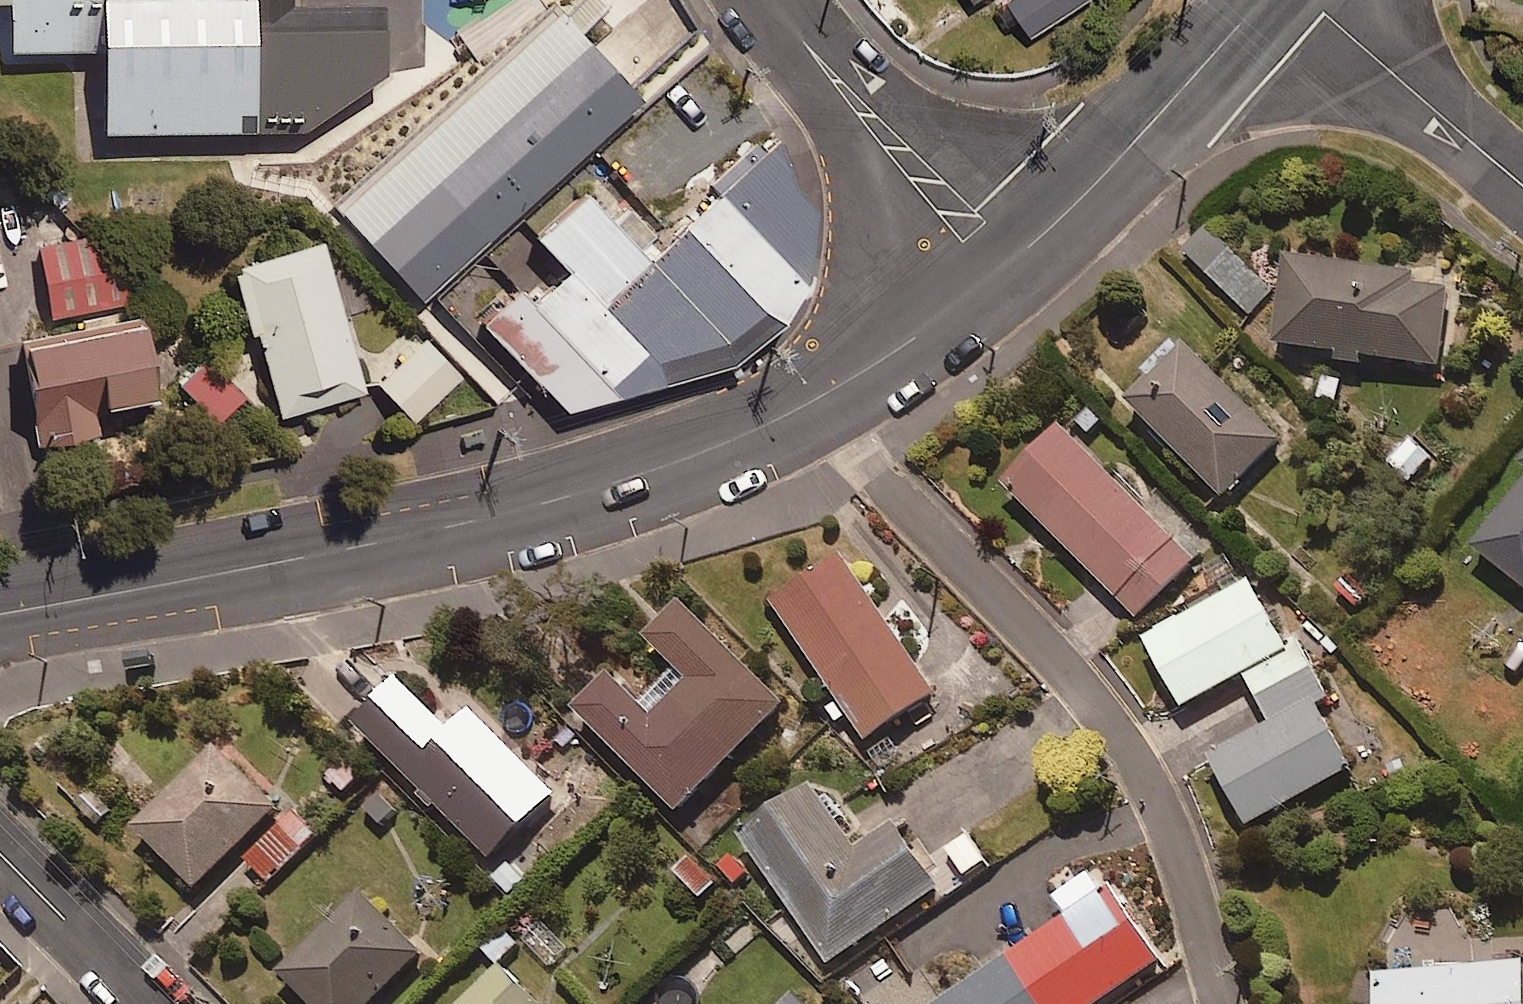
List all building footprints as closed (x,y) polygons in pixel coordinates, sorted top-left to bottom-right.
[(22,18),(23,56),(104,53),(103,138),(267,139),(268,69),(327,70),(327,15),(327,0),(0,0),(0,3),(22,18)] [(629,0),(619,0),(453,152),(514,217),(685,60),(629,0)] [(1026,37),(1086,0),(1003,0),(1026,37)] [(721,196),(659,248),(650,239),(665,225),(609,166),(535,236),(563,272),(529,304),(515,286),(476,325),(563,410),(730,364),(783,320),(806,279),(818,211),(761,144),(712,185),(721,196)] [(442,215),(380,148),(336,189),(399,255),(442,215)] [(44,241),(58,318),(148,300),(133,223),(44,241)] [(1274,286),(1202,227),(1179,255),(1251,314),(1274,286)] [(350,401),(315,254),(233,273),(268,420),(350,401)] [(1419,287),(1420,278),(1290,259),(1277,347),(1339,356),(1338,366),(1364,370),(1366,360),(1441,371),(1452,292),(1419,287)] [(358,261),(332,269),(348,315),(373,307),(358,261)] [(15,338),(37,449),(104,436),(99,412),(145,403),(128,315),(15,338)] [(462,382),(421,338),(371,384),(411,428),(462,382)] [(1282,442),(1188,341),(1126,398),(1219,500),(1282,442)] [(200,355),(175,384),(216,421),(242,392),(200,355)] [(1202,560),(1060,425),(1002,486),(1144,621),(1202,560)] [(1476,554),(1522,587),(1522,487),(1476,554)] [(841,726),(852,719),(869,742),(937,693),(840,556),(771,605),(839,700),(828,708),(841,726)] [(1247,676),(1290,654),(1253,585),(1148,641),(1184,710),(1247,676)] [(643,704),(615,675),(578,711),(678,814),(787,709),(687,605),(653,639),(681,668),(643,704)] [(1290,654),(1247,676),(1274,727),(1212,760),(1249,829),(1353,772),(1318,706),(1329,700),(1301,648),(1290,654)] [(432,816),(439,809),(491,861),(554,798),(472,717),(453,737),(400,685),(358,728),(424,794),(417,802),(432,816)] [(134,827),(197,892),(279,812),(216,747),(134,827)] [(364,779),(343,754),(319,775),(340,799),(364,779)] [(389,776),(359,802),(381,828),(411,802),(389,776)] [(833,964),(945,887),(901,823),(858,852),(814,788),(744,836),(833,964)] [(317,835),(292,811),(245,861),(270,885),(317,835)] [(696,850),(673,871),(703,905),(727,885),(696,850)] [(1050,1003),(1105,1003),(1170,960),(1106,868),(1065,895),(1078,913),(1017,955),(1050,1003)] [(355,894),(278,975),(308,1003),(376,1003),(421,957),(355,894)] [(1017,955),(946,1003),(1050,1003),(1017,955)] [(504,970),(470,1003),(537,1003),(504,970)] [(1380,980),(1382,1003),(1522,1003),(1522,970),(1380,980)]
